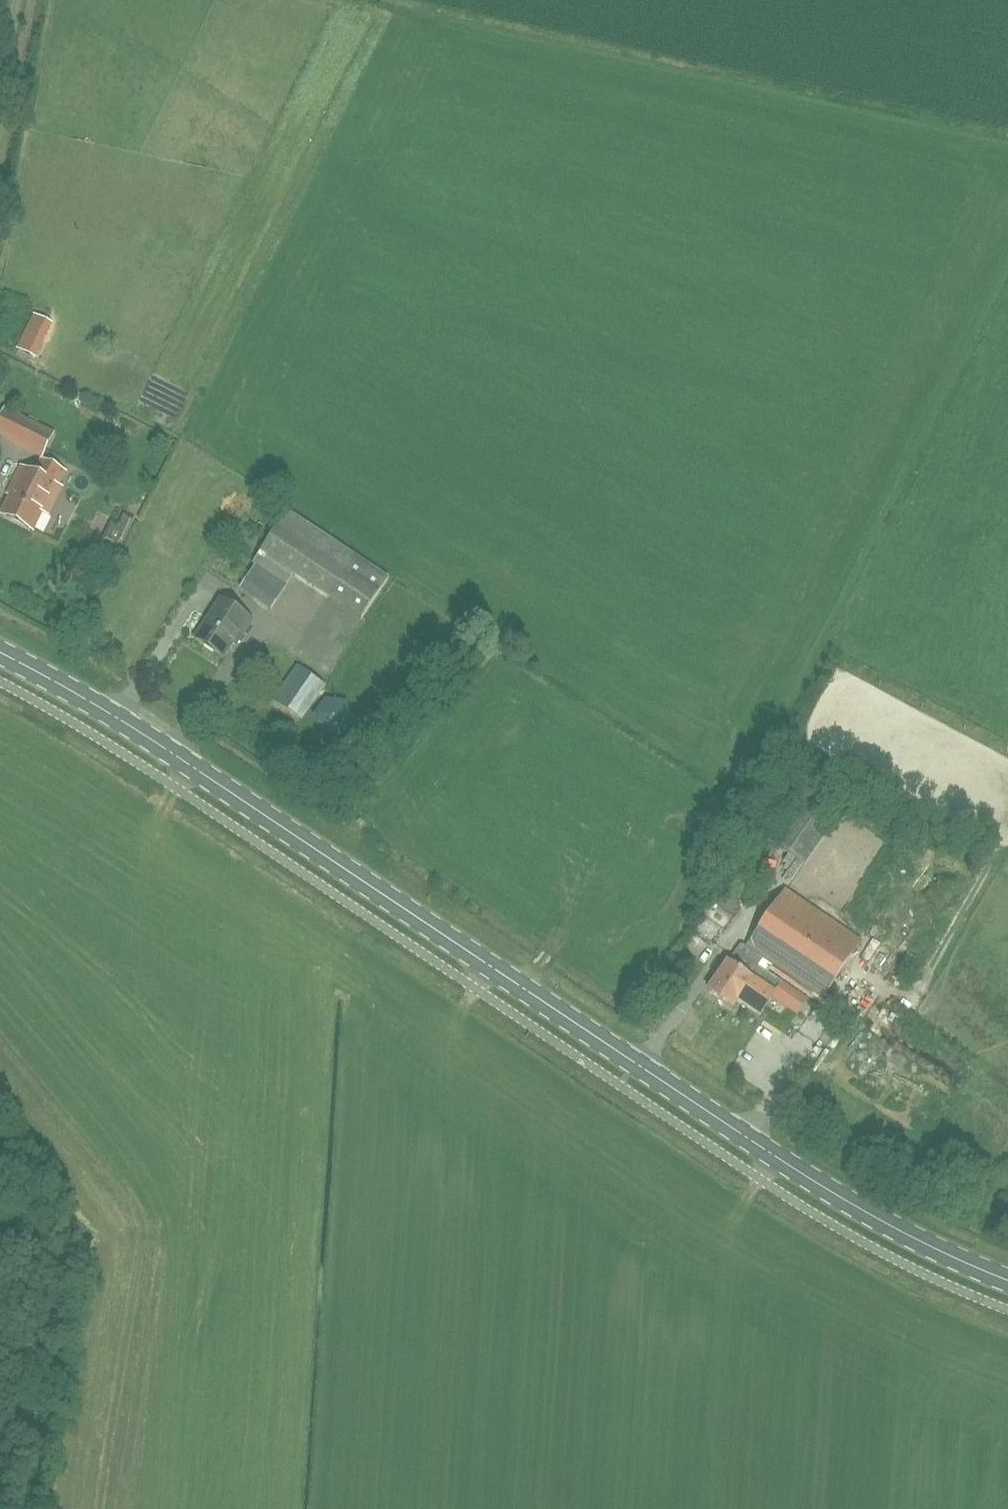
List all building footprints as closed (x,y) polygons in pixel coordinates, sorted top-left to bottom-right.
[(48,322),(34,315),(18,348),(32,355),(48,322)] [(40,456),(51,435),(22,421),(4,411),(0,418),(0,436),(12,442),(40,456)] [(40,479),(21,469),(12,487),(14,488),(1,515),(31,530),(41,511),(49,515),(59,496),(53,493),(56,487),(52,485),(59,470),(47,464),(40,479)] [(252,564),(286,587),(293,576),(329,599),(357,558),(287,512),(252,564)] [(111,539),(123,543),(130,523),(118,519),(111,539)] [(221,601),(194,641),(221,659),(231,644),(234,646),(251,621),(221,601)] [(301,721),(342,662),(336,657),(340,651),(320,637),(315,643),(313,641),(272,700),(301,721)] [(318,724),(347,734),(356,707),(327,697),(318,724)] [(802,864),(837,812),(794,784),(760,835),(802,864)] [(877,923),(885,927),(924,865),(900,851),(855,924),(870,934),(877,923)] [(771,884),(776,864),(743,856),(738,876),(771,884)] [(822,1000),(861,943),(802,902),(785,890),(745,949),(740,945),(728,962),(707,992),(732,1009),(737,1002),(759,1017),(774,994),(781,983),(758,967),(763,960),(822,1000)]
